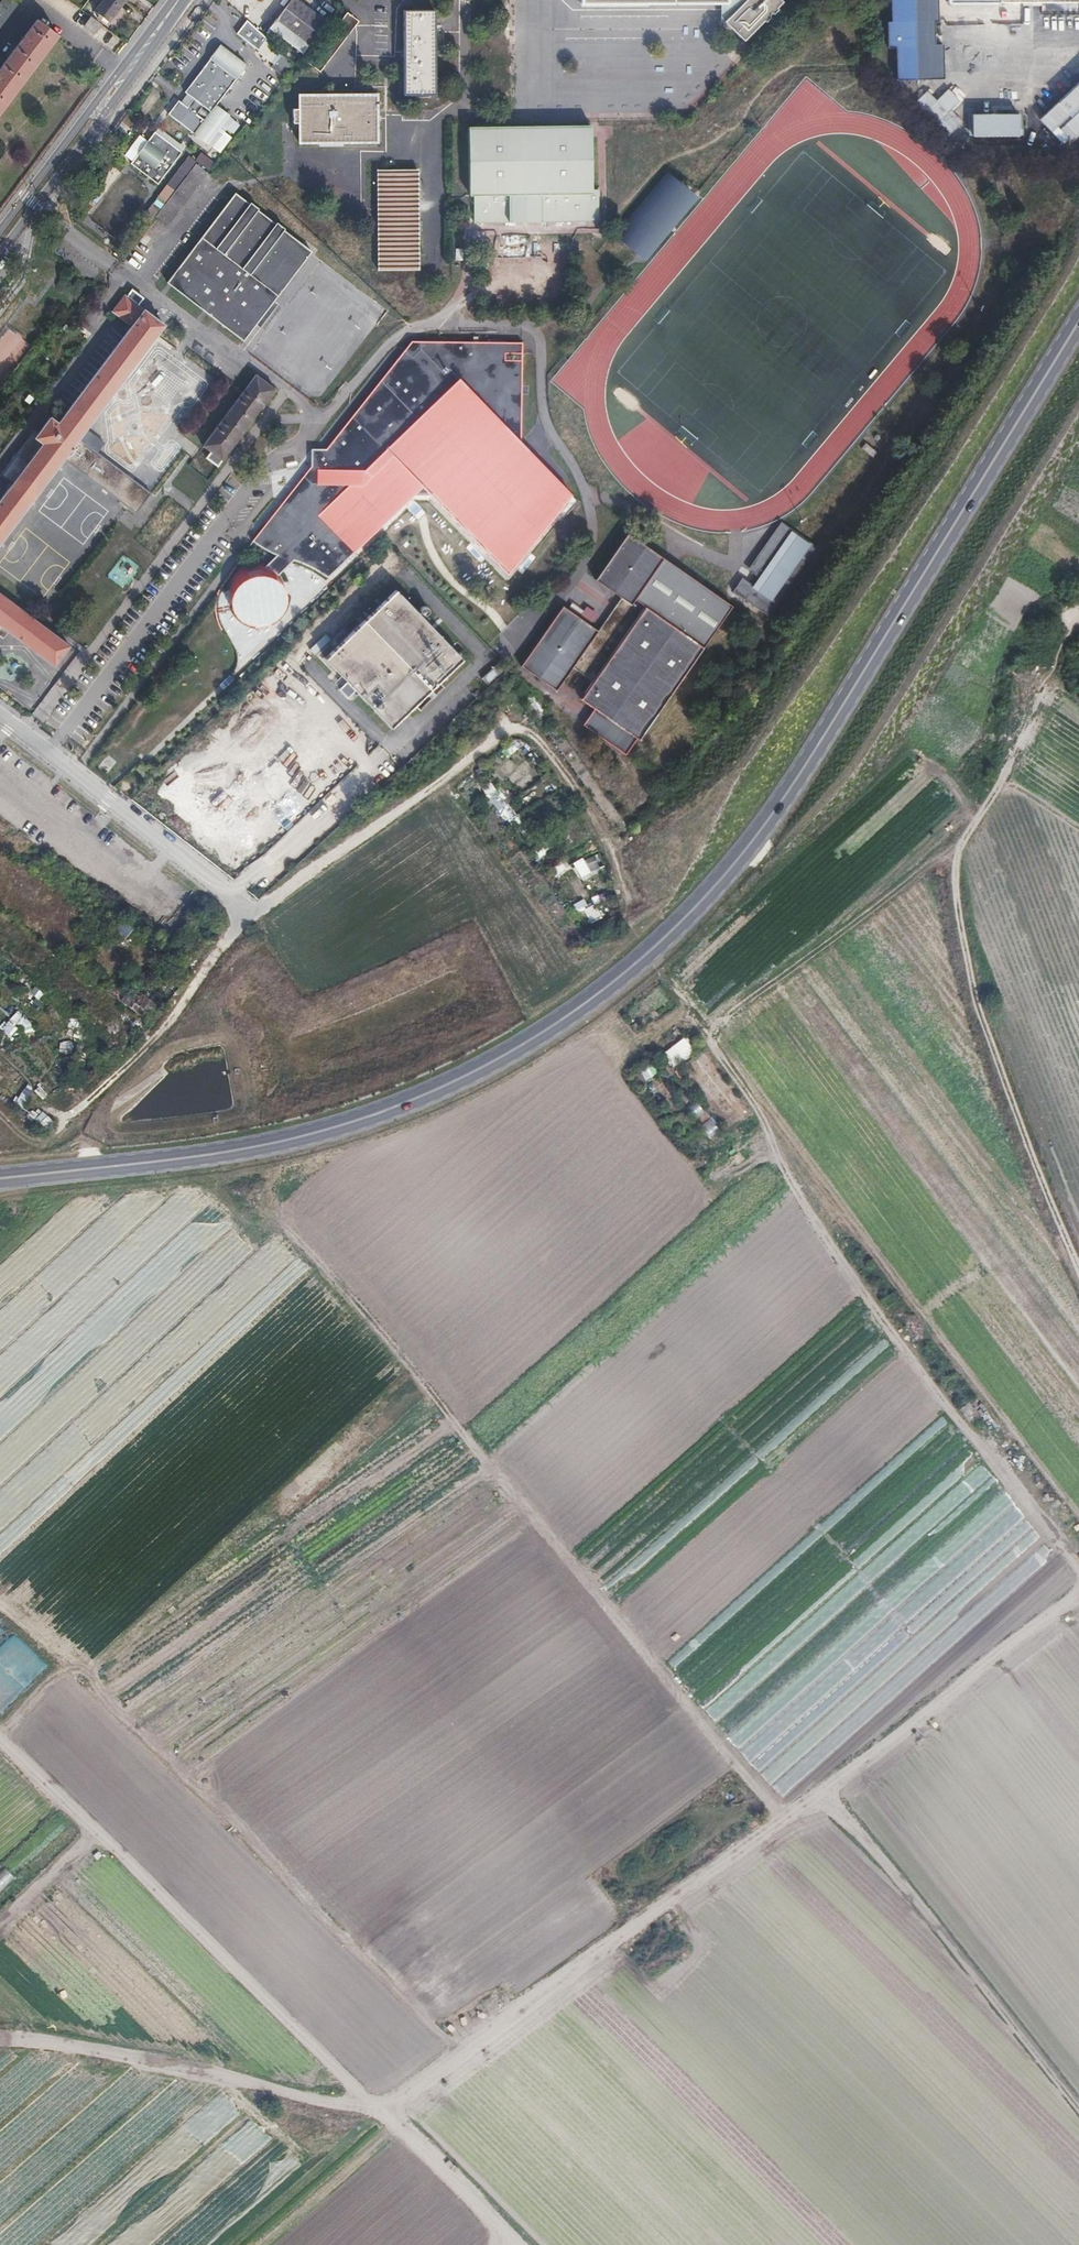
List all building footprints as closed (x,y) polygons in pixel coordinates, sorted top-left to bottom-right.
[(0,4),(0,29),(18,4),(13,0),(3,0),(0,4)] [(95,10),(108,21),(124,0),(103,0),(95,10)] [(310,44),(326,22),(298,0),(290,0),(269,27),(296,48),(303,39),(310,44)] [(723,22),(745,0),(728,0),(728,2),(720,2),(721,22),(723,22)] [(782,0),(745,0),(723,22),(744,42),(763,21),(764,23),(770,17),(768,16),(772,12),(773,14),(779,8),(778,7),(783,1),(782,0)] [(890,6),(890,23),(886,23),(887,48),(895,48),(896,80),(942,79),(941,46),(933,46),(932,22),(936,22),(936,6),(935,0),(890,0),(890,6)] [(434,94),(434,11),(405,10),(405,93),(434,94)] [(347,12),(308,63),(320,72),(359,21),(347,12)] [(93,33),(100,24),(90,17),(84,26),(93,33)] [(0,70),(0,112),(58,35),(38,19),(0,70)] [(253,26),(248,21),(238,33),(244,38),(253,26)] [(244,38),(259,50),(268,39),(253,26),(244,38)] [(268,39),(259,50),(263,53),(272,43),(268,39)] [(187,94),(197,101),(232,54),(223,47),(210,65),(187,94)] [(371,49),(359,49),(360,63),(372,62),(371,49)] [(271,69),(285,80),(296,65),(283,53),(271,69)] [(190,109),(180,123),(195,134),(247,66),(232,54),(197,101),(190,109)] [(247,66),(195,134),(210,145),(210,144),(221,131),(232,117),(220,107),(249,68),(247,66)] [(300,94),(300,142),(378,141),(378,94),(300,94)] [(170,116),(180,123),(190,109),(181,102),(170,116)] [(1078,135),(1078,111),(1033,112),(1033,135),(1078,135)] [(1020,114),(973,115),(974,137),(1021,136),(1020,114)] [(546,227),(579,227),(579,223),(584,223),(585,227),(597,227),(597,193),(593,193),(593,130),(468,132),(468,195),(472,195),(473,225),(478,224),(478,228),(541,227),(541,224),(546,223),(546,227)] [(210,144),(223,154),(233,141),(221,131),(210,144)] [(133,165),(142,172),(166,141),(157,133),(150,142),(140,156),(133,165)] [(132,150),(140,156),(150,142),(142,137),(132,150)] [(166,141),(142,172),(157,184),(181,152),(166,141)] [(181,152),(157,184),(159,186),(183,154),(181,152)] [(194,161),(209,170),(214,161),(199,152),(194,161)] [(196,163),(156,216),(168,225),(198,185),(208,172),(196,163)] [(378,169),(379,270),(419,269),(418,169),(378,169)] [(700,200),(667,172),(615,234),(647,261),(700,200)] [(245,335),(257,318),(271,298),(282,284),(309,246),(235,191),(169,280),(245,335)] [(153,217),(159,208),(151,203),(145,212),(153,217)] [(63,458),(137,513),(151,494),(98,453),(78,438),(86,429),(130,370),(165,324),(138,305),(144,298),(136,292),(134,294),(131,292),(127,297),(125,296),(114,311),(132,325),(96,375),(58,424),(51,418),(39,432),(36,430),(2,474),(14,483),(0,501),(0,543),(63,458)] [(271,298),(257,318),(261,322),(276,301),(271,298)] [(253,541),(217,595),(215,613),(219,623),(224,630),(231,641),(237,650),(237,660),(236,672),(415,496),(432,495),(510,573),(576,500),(521,439),(523,343),(412,342),(327,450),(312,449),(312,467),(253,541)] [(224,419),(205,446),(212,452),(208,457),(218,466),(245,430),(276,389),(257,376),(244,392),(224,419)] [(106,443),(86,429),(78,438),(98,453),(106,443)] [(816,547),(780,523),(747,571),(758,578),(753,586),(742,579),(732,592),(768,617),(816,547)] [(563,606),(521,666),(557,691),(573,668),(593,681),(580,699),(595,710),(584,726),(626,755),(638,739),(640,740),(733,607),(627,534),(596,580),(622,598),(599,631),(563,606)] [(122,554),(106,576),(124,589),(140,567),(122,554)] [(397,590),(326,658),(392,727),(463,659),(397,590)] [(8,631),(55,666),(70,646),(0,592),(0,625),(8,631)] [(591,623),(597,614),(585,607),(579,616),(591,623)] [(0,625),(0,637),(3,639),(8,631),(0,625)] [(500,662),(482,678),(489,684),(506,667),(500,662)] [(346,698),(353,693),(347,684),(339,690),(346,698)] [(500,751),(505,758),(522,747),(517,739),(500,751)] [(142,763),(135,769),(143,777),(150,771),(142,763)] [(490,782),(481,789),(514,834),(524,827),(490,782)] [(185,803),(178,795),(172,800),(180,808),(185,803)] [(593,855),(573,864),(579,878),(599,869),(593,855)] [(554,867),(557,874),(568,869),(565,862),(554,867)] [(247,892),(255,900),(263,892),(255,884),(247,892)] [(593,904),(587,907),(583,900),(573,905),(578,916),(583,913),(589,923),(599,918),(593,904)] [(34,987),(29,994),(39,1000),(43,993),(34,987)] [(1,1022),(6,1038),(17,1033),(15,1027),(22,1025),(28,1042),(35,1040),(25,1013),(1,1022)] [(68,1028),(66,1034),(78,1038),(80,1032),(68,1028)] [(684,1038),(661,1054),(671,1068),(694,1052),(684,1038)] [(639,1072),(644,1081),(657,1074),(652,1065),(639,1072)] [(694,1119),(703,1111),(694,1101),(685,1109),(694,1119)] [(710,1120),(701,1125),(708,1139),(717,1134),(710,1120)] [(904,1308),(894,1315),(908,1334),(917,1327),(904,1308)] [(0,1648),(0,1709),(1,1710),(46,1664),(14,1633),(0,1648)] [(657,1714),(665,1726),(680,1716),(671,1704),(657,1714)] [(0,1870),(0,1892),(15,1877),(3,1866),(0,1870)] [(710,1905),(721,1898),(718,1893),(707,1900),(710,1905)] [(596,2007),(607,2023),(612,2020),(602,2003),(596,2007)] [(602,2025),(593,2009),(587,2012),(596,2029),(602,2025)]
